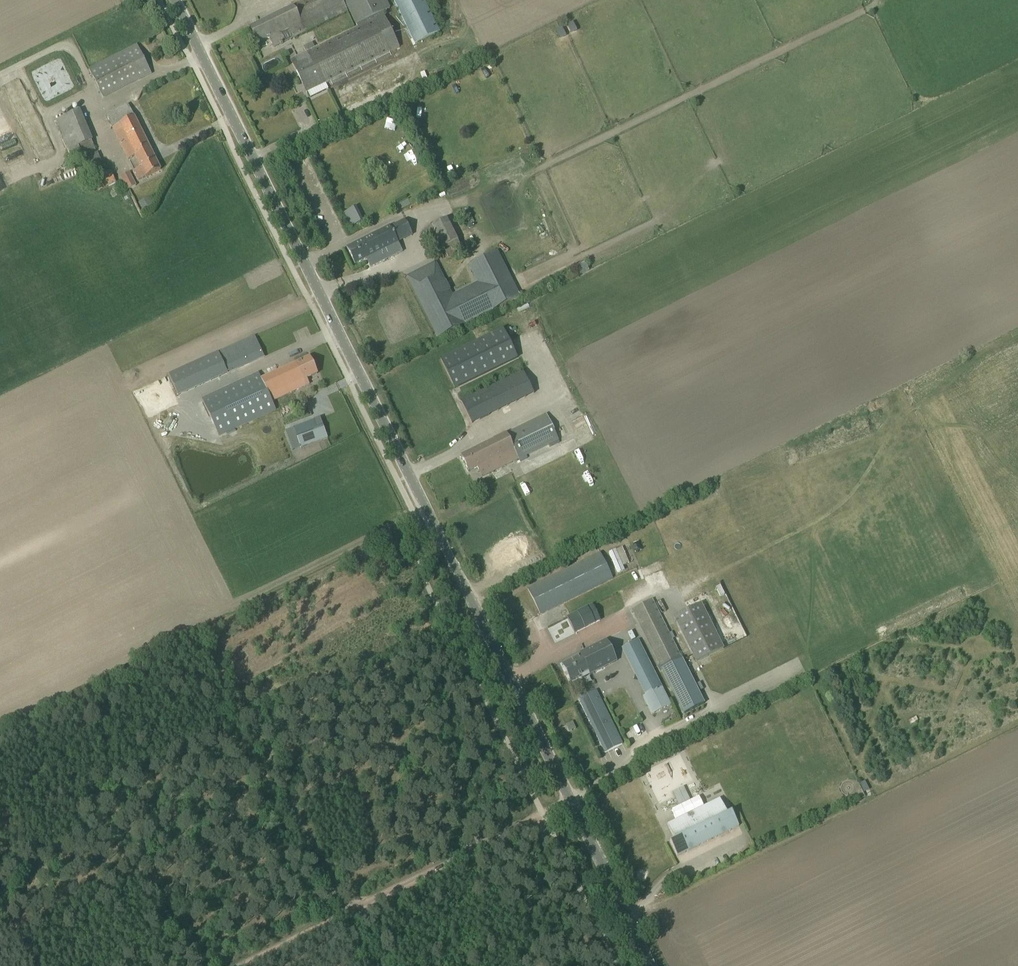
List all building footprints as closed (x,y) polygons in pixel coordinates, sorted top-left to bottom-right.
[(274,47),(347,11),(342,0),(306,0),(249,28),(257,44),(269,38),(274,47)] [(357,28),(383,15),(382,12),(389,9),(385,0),(344,0),(357,28)] [(415,44),(440,32),(424,0),(394,0),(415,44)] [(383,15),(357,28),(291,60),(307,93),(399,47),(383,15)] [(568,31),(575,29),(574,22),(567,24),(568,31)] [(560,28),(555,30),(559,37),(564,35),(560,28)] [(17,39),(26,53),(37,47),(28,32),(17,39)] [(89,69),(103,98),(151,73),(137,45),(89,69)] [(476,71),(480,79),(488,75),(484,67),(476,71)] [(132,172),(137,181),(161,170),(128,105),(106,116),(128,160),(134,157),(140,168),(132,172)] [(56,119),(72,160),(95,151),(80,110),(56,119)] [(45,131),(30,137),(38,157),(53,151),(45,131)] [(399,150),(408,147),(405,139),(396,142),(399,150)] [(429,150),(432,157),(441,154),(438,146),(429,150)] [(88,156),(90,163),(99,160),(96,153),(88,156)] [(92,180),(98,192),(116,183),(110,171),(92,180)] [(120,177),(127,190),(136,186),(129,172),(120,177)] [(336,197),(340,207),(351,203),(346,192),(336,197)] [(138,203),(143,212),(154,206),(149,197),(138,203)] [(399,209),(409,206),(406,197),(396,201),(399,209)] [(353,208),(344,213),(351,227),(360,222),(353,208)] [(424,231),(434,252),(443,248),(449,260),(464,254),(462,250),(472,246),(467,236),(457,240),(447,219),(424,231)] [(390,226),(346,248),(355,265),(367,259),(368,260),(367,261),(370,268),(402,252),(398,242),(394,235),(408,228),(405,220),(390,227),(390,226)] [(438,337),(519,296),(497,253),(471,266),(482,288),(453,302),(440,276),(414,289),(438,337)] [(584,261),(575,265),(580,274),(588,270),(584,261)] [(517,358),(503,329),(440,360),(454,388),(517,358)] [(264,356),(257,340),(256,340),(255,338),(219,355),(228,374),(264,356)] [(307,379),(318,373),(310,357),(295,364),(295,363),(261,379),(259,373),(201,400),(218,437),(276,410),(272,402),(309,384),(307,379)] [(489,415),(478,394),(461,402),(472,423),(489,415)] [(461,456),(469,472),(477,468),(482,477),(558,440),(546,414),(461,456)] [(570,421),(575,431),(584,427),(584,426),(589,423),(585,414),(570,421)] [(293,428),(300,448),(327,438),(320,418),(293,428)] [(519,483),(521,489),(529,486),(527,480),(519,483)] [(535,496),(527,500),(531,508),(539,504),(535,496)] [(392,542),(397,551),(404,548),(399,539),(392,542)] [(617,573),(624,570),(622,564),(627,561),(621,547),(609,552),(617,573)] [(528,589),(540,615),(612,579),(600,553),(528,589)] [(652,599),(632,610),(661,668),(682,658),(652,599)] [(723,648),(701,603),(673,617),(695,662),(723,648)] [(573,633),(599,621),(592,604),(565,616),(573,633)] [(555,642),(570,636),(566,628),(569,626),(566,619),(548,627),(555,642)] [(659,684),(638,640),(622,648),(635,674),(639,672),(648,689),(659,684)] [(582,678),(615,662),(605,641),(594,646),(595,648),(563,664),(572,681),(581,676),(582,678)] [(682,660),(661,670),(683,714),(684,714),(704,704),(682,660)] [(670,705),(661,687),(643,697),(652,715),(670,705)] [(579,699),(605,753),(622,744),(596,691),(579,699)] [(859,783),(863,792),(868,790),(864,781),(859,783)] [(670,841),(677,856),(739,826),(731,811),(727,813),(720,799),(667,824),(674,839),(670,841)]
